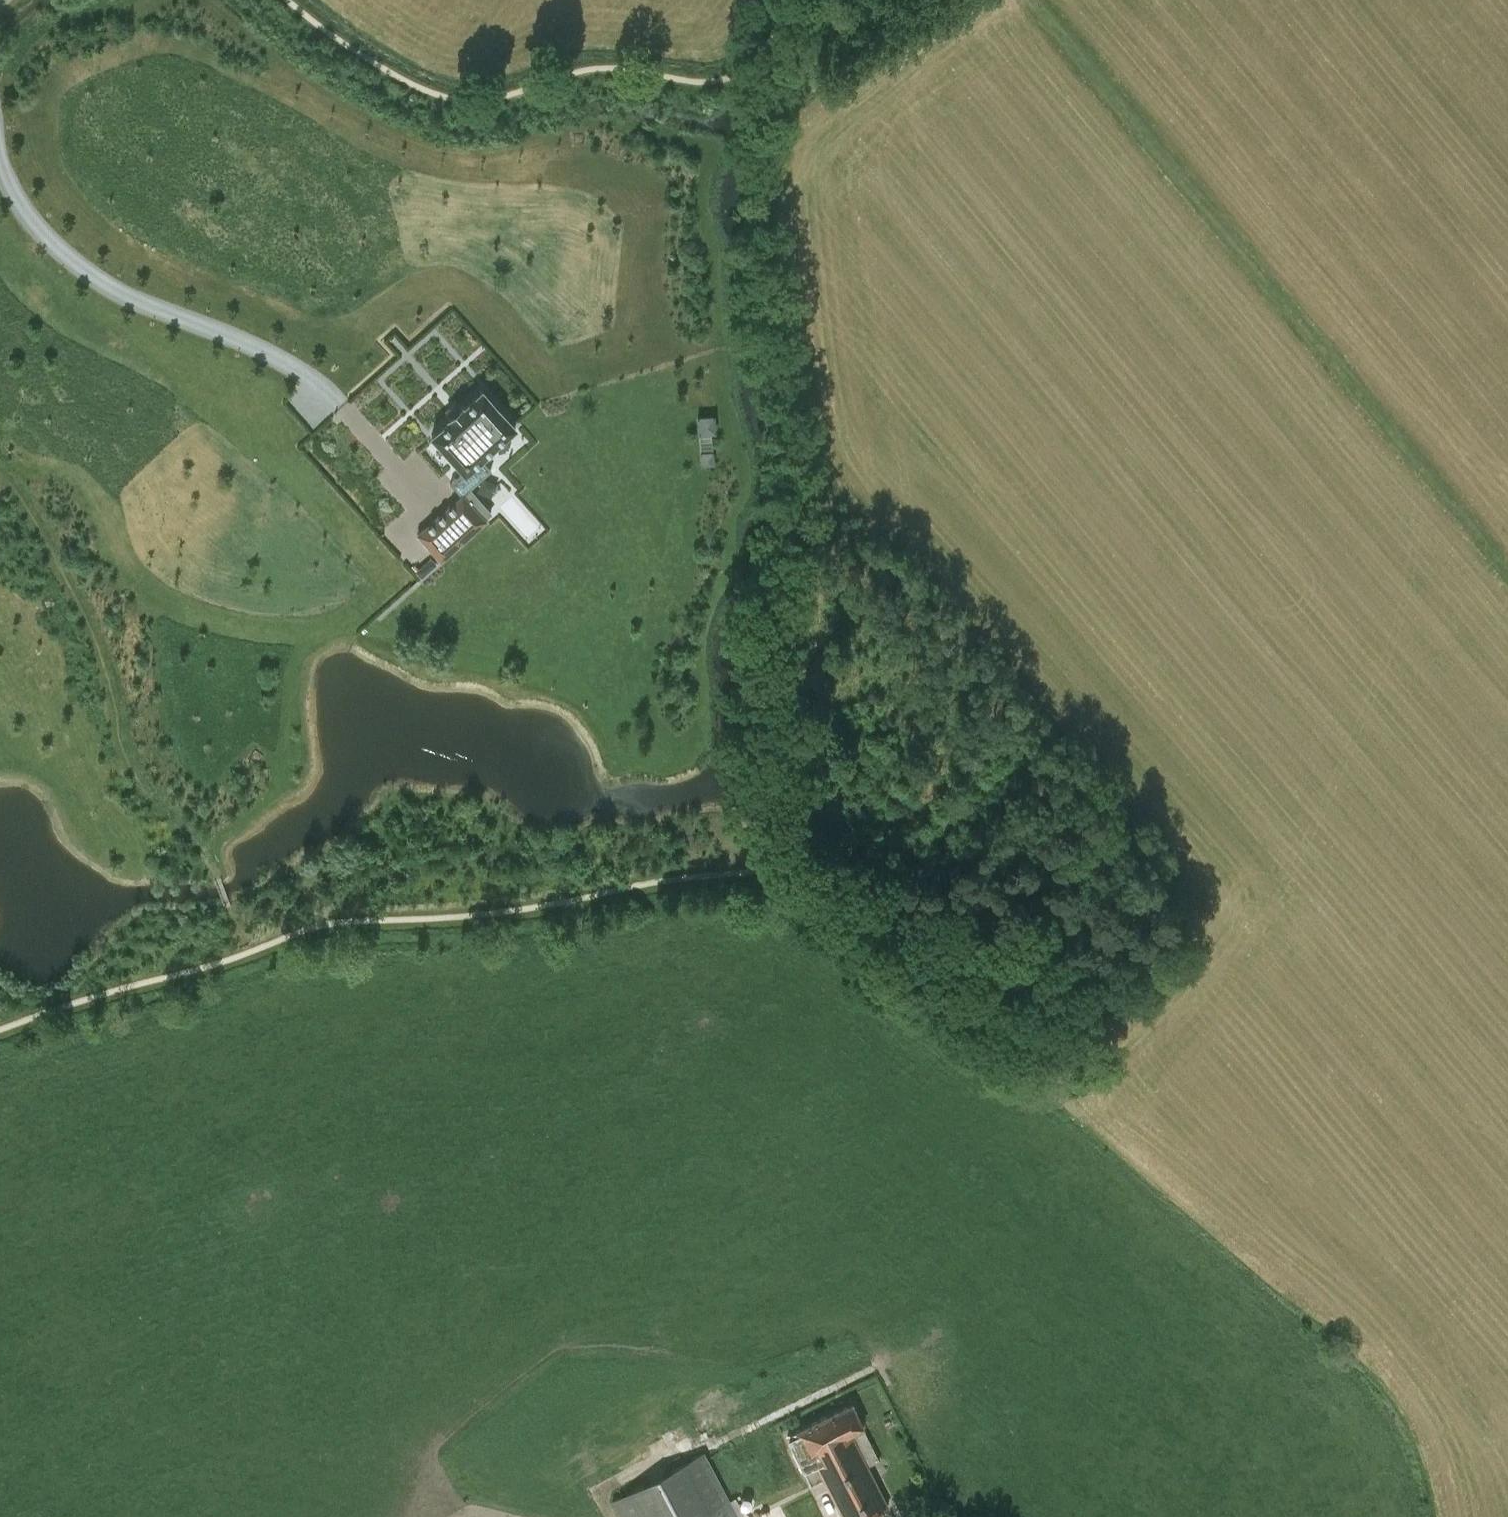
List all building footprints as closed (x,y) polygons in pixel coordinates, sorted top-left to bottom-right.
[(491,512),(469,489),(491,469),(480,457),(514,426),(514,427),(515,425),(514,424),(483,390),(482,388),(480,390),(481,390),(463,406),(462,404),(461,405),(450,415),(449,416),(450,417),(431,434),(432,435),(433,435),(464,469),(463,470),(464,470),(450,482),(461,494),(417,534),(441,560),(486,519),(485,518),(491,512)] [(715,432),(720,432),(719,414),(700,415),(702,464),(716,463),(715,432)] [(875,1451),(862,1426),(851,1402),(786,1435),(811,1484),(823,1478),(875,1451)] [(823,1478),(843,1516),(865,1516),(888,1505),(867,1465),(879,1459),(875,1451),(823,1478)] [(704,1452),(611,1500),(620,1516),(738,1516),(704,1452)]
